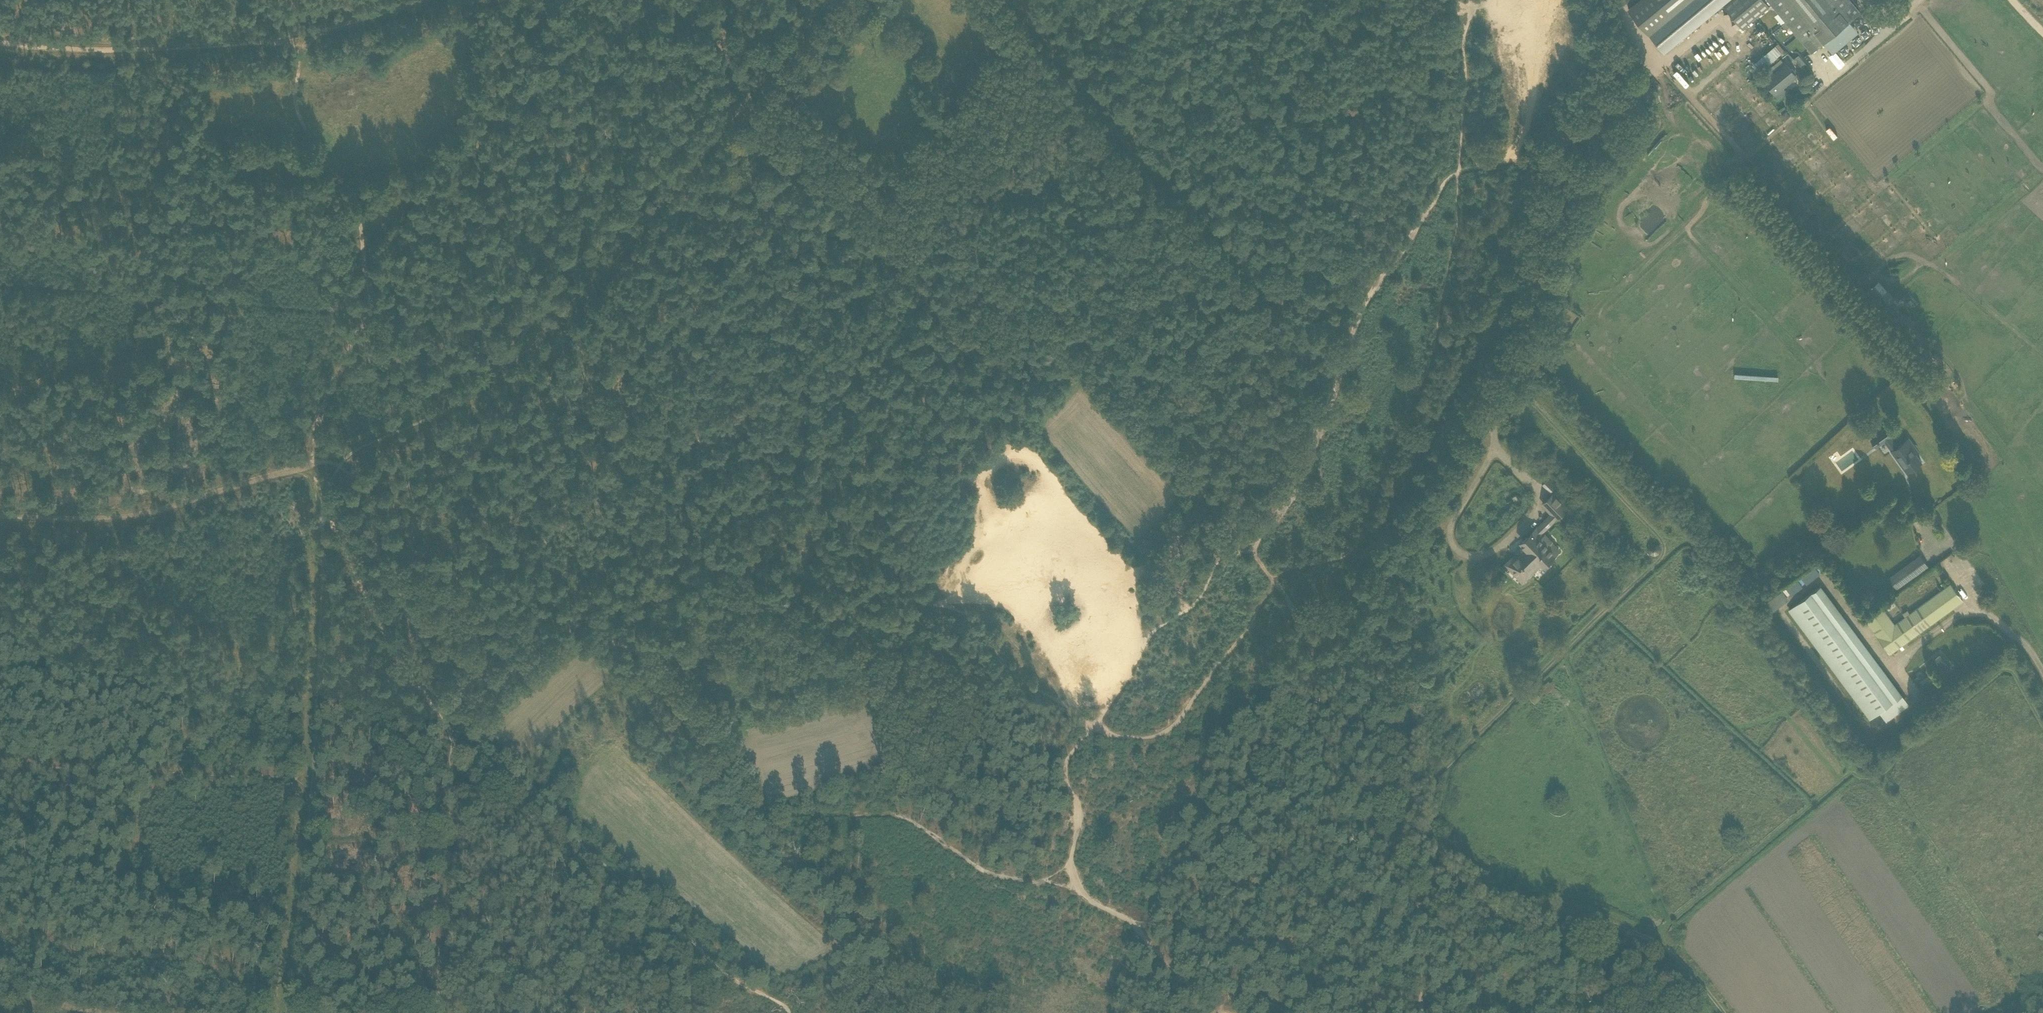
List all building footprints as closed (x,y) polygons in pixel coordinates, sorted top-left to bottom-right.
[(1629,9),(1664,52),(1722,4),(1727,0),(1640,0),(1629,9)] [(1770,6),(1764,0),(1730,0),(1723,6),(1743,29),(1770,6)] [(1772,3),(1787,21),(1782,25),(1786,29),(1790,25),(1812,50),(1824,40),(1830,47),(1854,27),(1848,21),(1860,11),(1851,0),(1769,0),(1772,3)] [(1778,42),(1752,64),(1759,71),(1785,49),(1778,42)] [(1798,76),(1786,62),(1764,81),(1779,99),(1787,92),(1784,87),(1798,76)] [(1907,471),(1921,461),(1911,446),(1913,444),(1908,437),(1897,445),(1890,435),(1890,434),(1886,428),(1871,439),(1877,446),(1885,440),(1907,471)] [(1549,477),(1543,483),(1551,490),(1556,484),(1549,477)] [(1543,504),(1552,513),(1537,528),(1522,542),(1525,546),(1507,564),(1522,580),(1542,561),(1544,563),(1546,561),(1548,562),(1552,558),(1551,557),(1558,550),(1540,532),(1567,507),(1554,493),(1543,504)] [(1885,518),(1895,510),(1891,505),(1881,513),(1885,518)] [(1920,554),(1889,577),(1897,589),(1929,566),(1920,554)] [(1890,654),(1963,601),(1950,584),(1895,625),(1881,606),(1864,618),(1890,654)] [(1871,719),(1880,712),(1887,721),(1909,704),(1903,695),(1821,586),(1789,610),(1871,719)] [(1774,609),(1789,598),(1783,589),(1768,600),(1774,609)]
